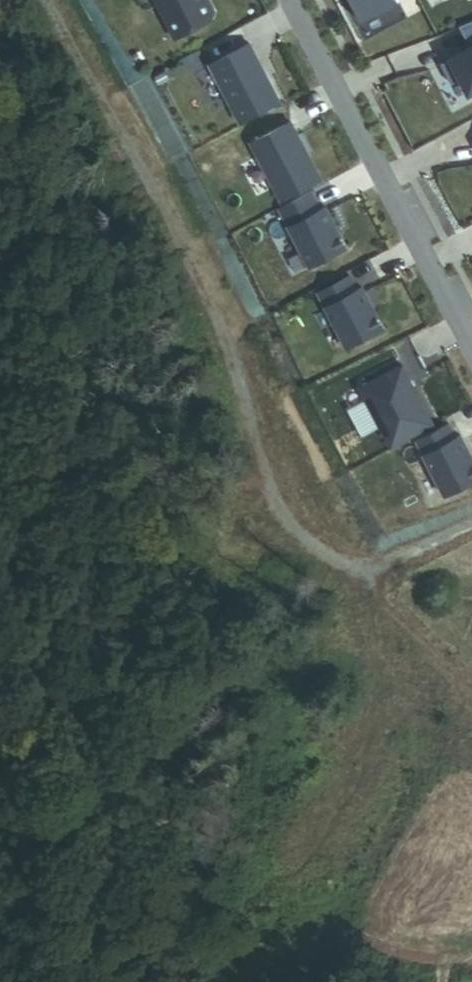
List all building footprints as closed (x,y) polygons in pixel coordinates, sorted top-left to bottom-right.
[(214,13),(208,0),(158,0),(167,16),(164,17),(176,39),(212,19),(214,13)] [(361,21),(398,1),(398,0),(350,0),(361,21)] [(460,26),(471,52),(441,64),(449,84),(461,80),(468,96),(471,94),(471,22),(460,26)] [(207,59),(242,40),(235,29),(200,48),(207,59)] [(280,102),(249,45),(211,65),(241,123),(280,102)] [(321,180),(291,123),(251,144),(282,201),(321,180)] [(321,210),(311,191),(279,208),(310,268),(347,248),(326,208),(321,210)] [(384,328),(363,288),(358,291),(350,277),(319,293),(348,348),(384,328)] [(435,426),(404,366),(361,388),(393,448),(435,426)] [(461,436),(457,438),(449,424),(418,441),(447,496),(471,483),(471,456),(461,436)]
